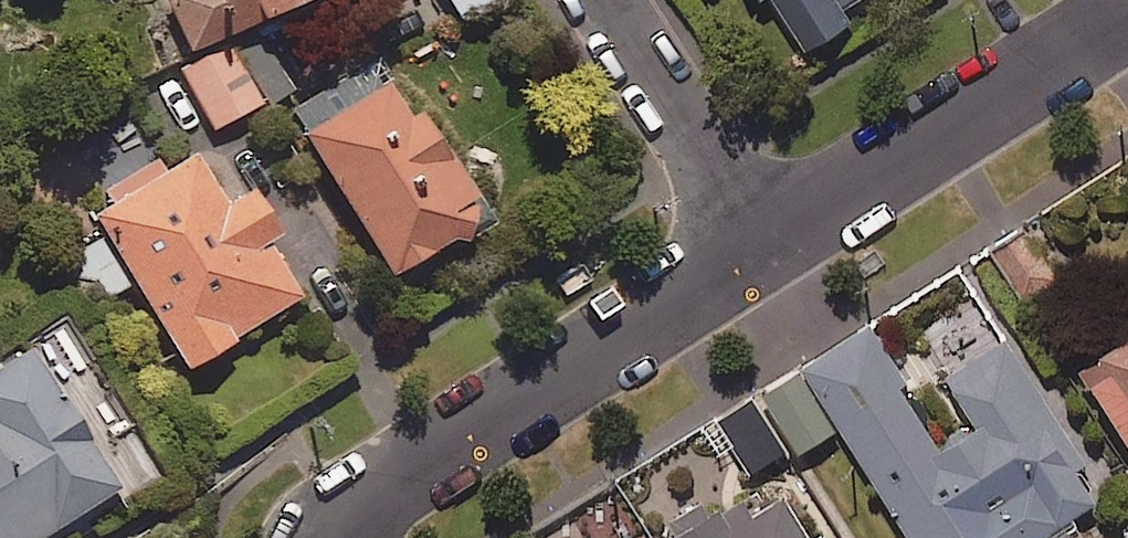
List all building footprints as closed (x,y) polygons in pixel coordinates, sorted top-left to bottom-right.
[(167,2),(200,68),(336,0),(171,0),(167,2)] [(514,0),(450,0),(460,24),(515,2),(514,0)] [(814,55),(860,26),(850,11),(867,0),(778,0),(814,55)] [(294,93),(268,41),(188,80),(214,133),(294,93)] [(413,125),(394,92),(312,140),(396,284),(479,236),(471,222),(487,213),(430,115),(413,125)] [(231,212),(200,160),(168,178),(158,161),(79,208),(102,247),(80,260),(104,301),(138,281),(191,371),(306,303),(273,248),(284,241),(257,196),(231,212)] [(1061,282),(1034,236),(1004,254),(1031,300),(1061,282)] [(875,326),(765,397),(803,455),(843,429),(914,537),(1089,537),(1079,523),(1112,502),(1009,343),(950,381),(976,423),(941,446),(904,388),(912,383),(875,326)] [(1127,432),(1127,350),(1091,375),(1127,432)] [(37,352),(0,374),(0,537),(54,537),(123,496),(37,352)] [(790,451),(754,401),(716,429),(752,478),(790,451)] [(790,499),(755,522),(743,502),(687,537),(815,537),(790,499)]
